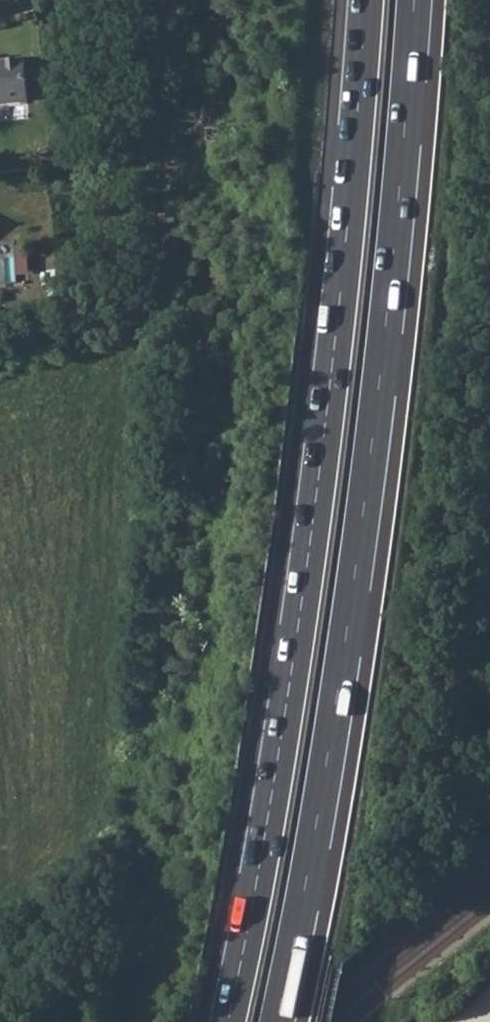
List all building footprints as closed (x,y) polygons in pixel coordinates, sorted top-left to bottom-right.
[(25,103),(21,61),(0,63),(0,105),(25,103)] [(11,283),(11,298),(53,298),(53,259),(19,259),(19,241),(0,241),(0,283),(11,283)]
